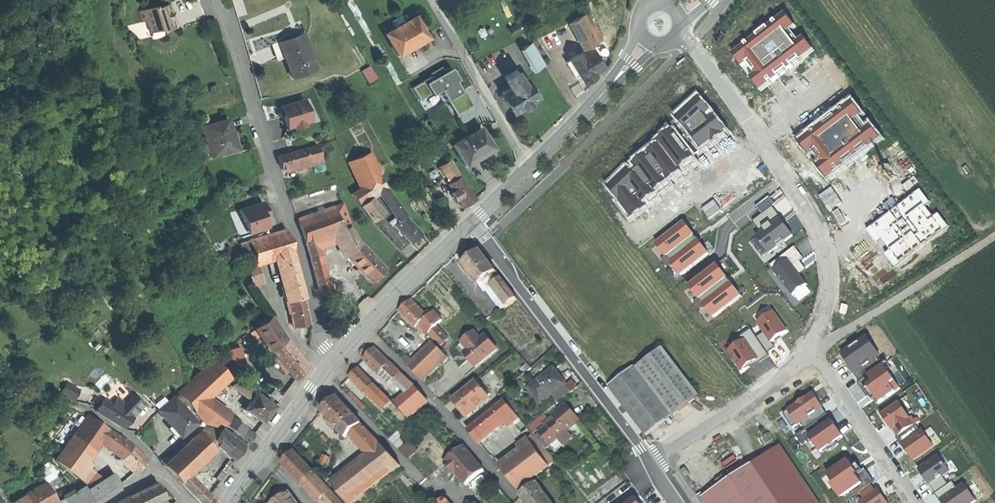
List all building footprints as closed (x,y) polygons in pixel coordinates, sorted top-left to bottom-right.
[(154,7),(140,12),(143,22),(146,21),(150,33),(160,30),(161,33),(178,28),(175,19),(172,19),(170,14),(173,13),(170,5),(155,10),(154,7)] [(588,12),(582,15),(596,42),(602,39),(588,12)] [(572,20),(586,47),(596,42),(582,15),(572,20)] [(392,23),(396,29),(406,23),(402,17),(392,23)] [(385,35),(398,56),(416,46),(426,40),(414,19),(406,23),(396,29),(385,35)] [(509,29),(512,34),(523,28),(520,23),(509,29)] [(304,35),(273,46),(278,59),(285,57),(288,66),(293,79),(317,70),(304,35)] [(522,48),(535,69),(544,64),(531,43),(522,48)] [(592,46),(566,62),(576,77),(580,75),(584,81),(590,77),(595,74),(594,73),(604,66),(592,46)] [(369,83),(378,77),(370,65),(361,70),(369,83)] [(426,83),(415,90),(421,101),(430,96),(431,99),(440,94),(447,104),(449,103),(457,116),(473,106),(465,93),(461,96),(455,85),(458,83),(451,71),(446,74),(443,69),(431,75),(434,81),(427,85),(426,83)] [(504,77),(510,87),(522,79),(516,70),(504,77)] [(510,87),(501,93),(513,112),(538,96),(526,77),(522,79),(510,87)] [(540,98),(538,96),(513,112),(514,114),(527,106),(540,98)] [(307,101),(283,109),(290,131),(314,124),(307,101)] [(229,119),(203,127),(212,158),(238,149),(233,134),(229,119)] [(480,130),(453,146),(465,166),(479,158),(492,150),(480,130)] [(319,146),(306,150),(309,162),(311,167),(323,164),(319,146)] [(282,170),(309,162),(306,150),(278,157),(280,163),(282,170)] [(371,153),(348,163),(358,186),(360,189),(368,201),(370,200),(380,194),(387,189),(377,175),(380,173),(371,153)] [(442,166),(453,183),(461,177),(451,161),(442,166)] [(453,183),(449,185),(453,193),(458,200),(463,209),(469,204),(475,200),(461,177),(453,183)] [(360,207),(368,201),(360,189),(351,195),(360,207)] [(399,206),(387,189),(380,194),(391,212),(399,206)] [(381,216),(370,200),(368,201),(360,207),(372,223),(381,216)] [(265,203),(240,211),(248,237),(269,230),(264,219),(269,217),(265,203)] [(342,205),(334,208),(342,232),(350,228),(342,205)] [(406,215),(399,206),(391,212),(398,221),(399,222),(405,216),(406,215)] [(763,233),(783,218),(774,206),(754,221),(763,233)] [(297,221),(306,244),(316,241),(334,235),(342,232),(334,208),(297,221)] [(422,235),(405,216),(399,222),(397,223),(394,226),(400,232),(403,236),(411,245),(417,240),(422,235)] [(773,252),(796,235),(783,218),(763,233),(760,235),(773,252)] [(708,251),(687,222),(661,240),(682,270),(708,251)] [(360,243),(350,228),(342,232),(334,235),(346,256),(360,243)] [(255,264),(277,257),(292,253),(289,241),(286,230),(248,240),(255,264)] [(246,266),(255,264),(248,240),(240,243),(246,266)] [(320,257),(316,241),(306,244),(310,259),(320,257)] [(385,270),(360,243),(346,256),(371,283),(377,277),(385,270)] [(804,258),(795,246),(773,263),(795,291),(807,282),(799,272),(805,267),(800,260),(804,258)] [(463,266),(479,286),(483,282),(496,272),(481,252),(472,260),(463,266)] [(277,257),(290,302),(303,299),(305,299),(292,253),(277,257)] [(329,291),(320,257),(310,259),(319,294),(329,291)] [(744,294),(719,265),(692,287),(716,316),(744,294)] [(259,267),(250,271),(256,290),(266,287),(259,267)] [(517,300),(496,272),(483,282),(485,285),(487,283),(490,288),(493,286),(509,306),(517,300)] [(290,302),(288,303),(293,328),(309,324),(306,310),(303,299),(290,302)] [(399,312),(415,329),(421,325),(428,318),(426,315),(412,300),(405,306),(399,312)] [(791,330),(776,310),(761,322),(775,342),(791,330)] [(432,314),(428,318),(436,327),(443,321),(435,312),(432,314)] [(225,349),(237,367),(262,349),(261,347),(270,342),(282,335),(271,317),(241,338),(232,344),(225,349)] [(436,327),(428,318),(421,325),(429,334),(436,327)] [(446,338),(436,327),(429,334),(438,345),(446,338)] [(757,337),(751,329),(726,346),(741,369),(767,352),(757,337)] [(766,331),(757,337),(767,352),(776,346),(766,331)] [(470,359),(477,368),(498,350),(486,337),(481,341),(475,333),(463,343),(469,351),(474,356),(470,359)] [(285,340),(282,335),(270,342),(272,351),(285,340)] [(855,374),(883,355),(870,336),(842,355),(855,374)] [(448,340),(446,338),(438,345),(441,347),(448,340)] [(306,367),(285,340),(272,351),(295,382),(301,374),(306,367)] [(639,361),(675,409),(703,390),(665,342),(639,361)] [(416,375),(423,382),(447,358),(433,344),(409,367),(416,375)] [(369,355),(364,360),(380,375),(391,364),(375,349),(369,355)] [(465,354),(470,359),(474,356),(469,351),(465,354)] [(177,392),(204,424),(222,412),(212,404),(206,398),(229,376),(213,359),(177,392)] [(651,429),(675,409),(639,361),(637,359),(613,377),(651,429)] [(402,375),(391,364),(380,375),(382,377),(383,376),(390,383),(394,379),(396,381),(402,375)] [(900,383),(887,364),(862,381),(875,400),(900,383)] [(368,391),(374,385),(359,369),(354,374),(350,378),(365,394),(368,391)] [(528,389),(541,406),(566,386),(560,378),(553,370),(528,389)] [(414,387),(402,375),(396,381),(408,393),(414,387)] [(230,382),(231,386),(238,381),(239,380),(234,377),(230,382)] [(478,380),(475,382),(484,393),(487,391),(478,380)] [(231,386),(252,400),(256,394),(238,381),(231,386)] [(475,382),(453,400),(460,409),(466,416),(476,408),(478,409),(490,400),(484,393),(475,382)] [(61,392),(73,400),(79,390),(67,383),(61,392)] [(392,404),(374,385),(368,391),(386,410),(392,404)] [(428,402),(414,387),(408,393),(396,404),(410,419),(428,402)] [(127,391),(118,400),(125,404),(134,397),(127,391)] [(826,407),(816,392),(790,408),(792,412),(799,423),(802,422),(826,407)] [(244,410),(263,423),(269,415),(275,407),(256,394),(252,400),(244,410)] [(922,413),(910,396),(884,414),(899,434),(916,422),(913,419),(922,413)] [(116,398),(112,405),(132,417),(146,406),(134,397),(125,404),(118,400),(116,398)] [(158,411),(163,417),(179,403),(174,397),(168,402),(158,410),(158,411)] [(155,405),(158,410),(168,402),(164,398),(155,405)] [(330,406),(322,412),(347,440),(353,434),(363,425),(338,398),(330,406)] [(103,400),(96,411),(109,419),(121,427),(132,417),(112,405),(103,400)] [(506,401),(494,411),(504,424),(509,429),(521,420),(506,401)] [(179,403),(163,417),(171,427),(179,437),(196,423),(179,403)] [(830,414),(826,407),(802,422),(806,428),(830,414)] [(467,418),(478,409),(476,408),(466,416),(467,418)] [(539,434),(550,447),(558,440),(566,433),(577,423),(571,416),(564,408),(554,417),(556,420),(539,434)] [(469,431),(479,444),(504,424),(494,411),(469,431)] [(223,425),(224,424),(229,417),(222,412),(204,424),(214,427),(218,422),(223,425)] [(794,427),(799,423),(792,412),(787,415),(794,427)] [(61,452),(80,466),(81,465),(101,439),(108,429),(89,415),(61,452)] [(229,417),(224,424),(248,442),(253,435),(229,417)] [(845,435),(834,418),(807,436),(817,453),(845,435)] [(410,421),(389,440),(398,449),(407,459),(413,454),(405,445),(408,442),(403,437),(415,426),(410,421)] [(921,430),(916,422),(899,434),(898,435),(916,460),(936,445),(923,428),(921,430)] [(387,451),(363,425),(353,434),(374,458),(376,460),(387,451)] [(164,464),(179,480),(185,474),(217,446),(213,442),(222,431),(204,427),(164,464)] [(120,437),(108,429),(101,439),(110,447),(120,437)] [(223,429),(222,431),(213,442),(217,446),(234,460),(240,452),(245,446),(223,429)] [(757,438),(761,446),(775,439),(771,431),(757,438)] [(570,437),(566,433),(558,440),(562,444),(570,437)] [(115,452),(126,441),(120,437),(110,447),(115,452)] [(520,445),(524,450),(528,447),(531,450),(545,470),(549,467),(529,439),(520,445)] [(138,453),(126,441),(115,452),(121,457),(119,459),(134,473),(146,460),(138,453)] [(760,459),(789,502),(818,502),(780,446),(760,459)] [(465,447),(447,462),(448,463),(458,475),(467,486),(485,470),(465,447)] [(510,481),(517,491),(545,470),(531,450),(526,454),(503,471),(510,481)] [(387,451),(376,460),(374,458),(335,489),(347,502),(356,502),(401,467),(387,451)] [(74,474),(80,466),(61,452),(55,460),(74,474)] [(283,464),(303,486),(305,484),(315,474),(295,452),(289,458),(283,464)] [(953,470),(944,454),(920,468),(930,484),(943,476),(953,470)] [(859,470),(851,458),(828,475),(846,500),(873,481),(864,467),(859,470)] [(721,502),(789,502),(760,459),(713,490),(721,502)] [(38,469),(42,476),(54,468),(50,461),(38,469)] [(456,476),(458,475),(448,463),(446,465),(451,471),(456,476)] [(88,470),(81,465),(80,466),(74,474),(81,480),(88,470)] [(93,474),(88,470),(81,480),(86,484),(93,474)] [(114,473),(86,490),(92,499),(93,498),(95,500),(121,484),(114,473)] [(185,474),(179,480),(190,492),(198,486),(185,474)] [(333,493),(315,474),(305,484),(322,502),(324,501),(333,493)] [(948,484),(943,476),(930,484),(935,492),(948,484)] [(944,499),(961,488),(956,481),(938,494),(942,500),(944,499)] [(12,502),(55,502),(58,501),(46,482),(12,502)] [(859,492),(864,499),(876,490),(871,483),(859,492)] [(968,483),(961,488),(944,499),(947,502),(974,502),(979,500),(968,483)] [(130,497),(133,502),(153,502),(164,498),(161,492),(157,484),(130,497)] [(527,502),(552,502),(538,484),(529,491),(522,496),(527,502)] [(74,492),(81,502),(85,502),(92,499),(86,490),(84,486),(74,492)] [(198,486),(190,492),(200,502),(208,495),(198,486)] [(879,487),(876,490),(864,499),(860,502),(891,502),(879,487)] [(74,492),(73,490),(64,496),(65,497),(68,502),(81,502),(74,492)] [(713,490),(703,496),(708,502),(721,502),(713,490)] [(333,493),(324,501),(326,502),(342,502),(333,493)]
